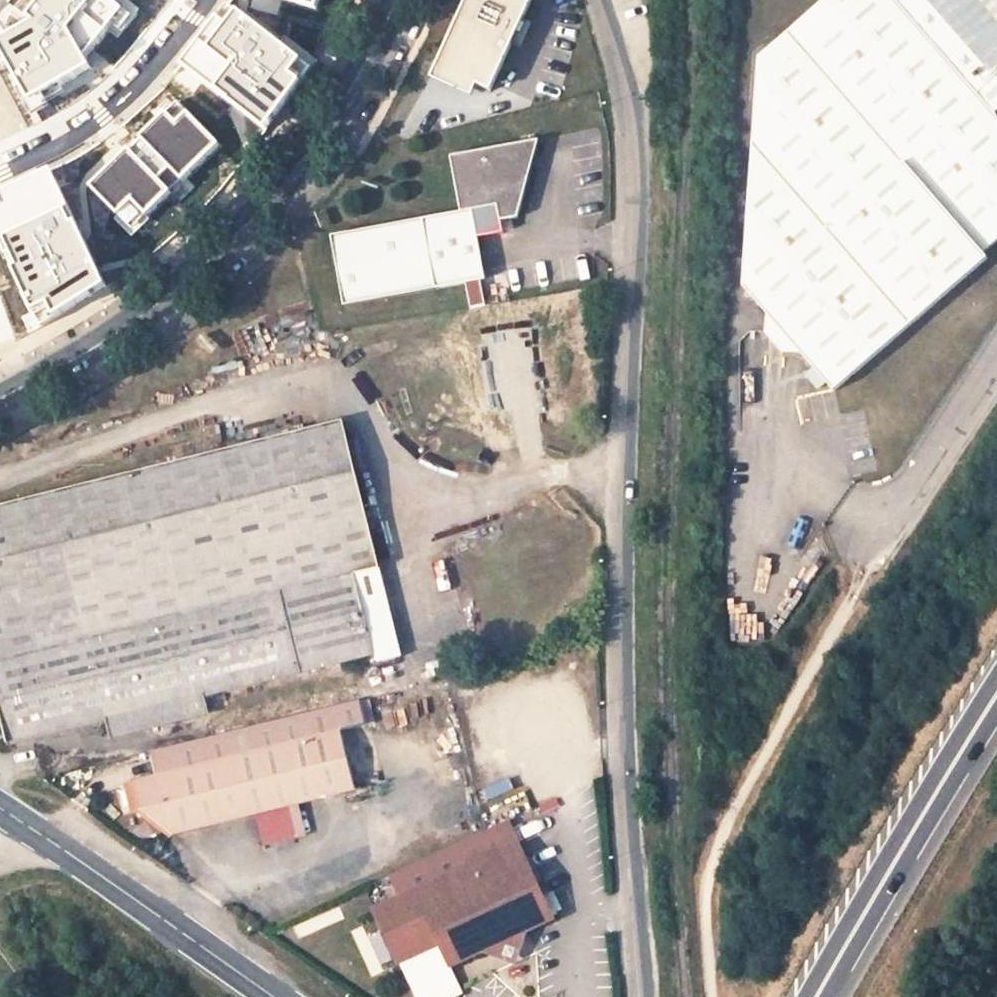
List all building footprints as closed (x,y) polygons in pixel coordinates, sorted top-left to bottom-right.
[(437,67),(492,91),(525,19),(519,0),(467,0),(437,67)] [(525,19),(533,0),(519,0),(525,19)] [(804,356),(835,392),(988,259),(984,254),(996,242),(996,121),(993,116),(891,0),(827,0),(760,60),(743,287),(768,316),(763,336),(783,358),(804,356)] [(993,116),(996,113),(996,0),(891,0),(993,116)] [(462,213),(423,220),(436,290),(485,280),(473,212),(498,207),(501,223),(519,219),(539,141),(451,156),(462,213)] [(436,290),(423,220),(329,237),(343,309),(436,290)] [(8,741),(106,717),(110,735),(187,716),(208,711),(204,692),(374,650),(356,573),(380,567),(344,420),(0,505),(0,709),(8,741)] [(378,661),(401,655),(380,567),(356,573),(374,650),(378,661)] [(255,813),(291,805),(346,791),(332,733),(366,725),(361,700),(150,752),(156,775),(134,781),(140,810),(170,834),(255,813)] [(264,846),(299,837),(291,805),(255,813),(264,846)] [(511,820),(465,841),(482,878),(528,856),(511,820)] [(529,929),(556,917),(528,856),(482,878),(465,841),(389,876),(400,901),(379,911),(403,963),(443,945),(452,964),(479,952),(529,929)] [(529,929),(479,952),(516,964),(529,929)] [(403,963),(418,996),(449,996),(463,990),(443,945),(403,963)]
